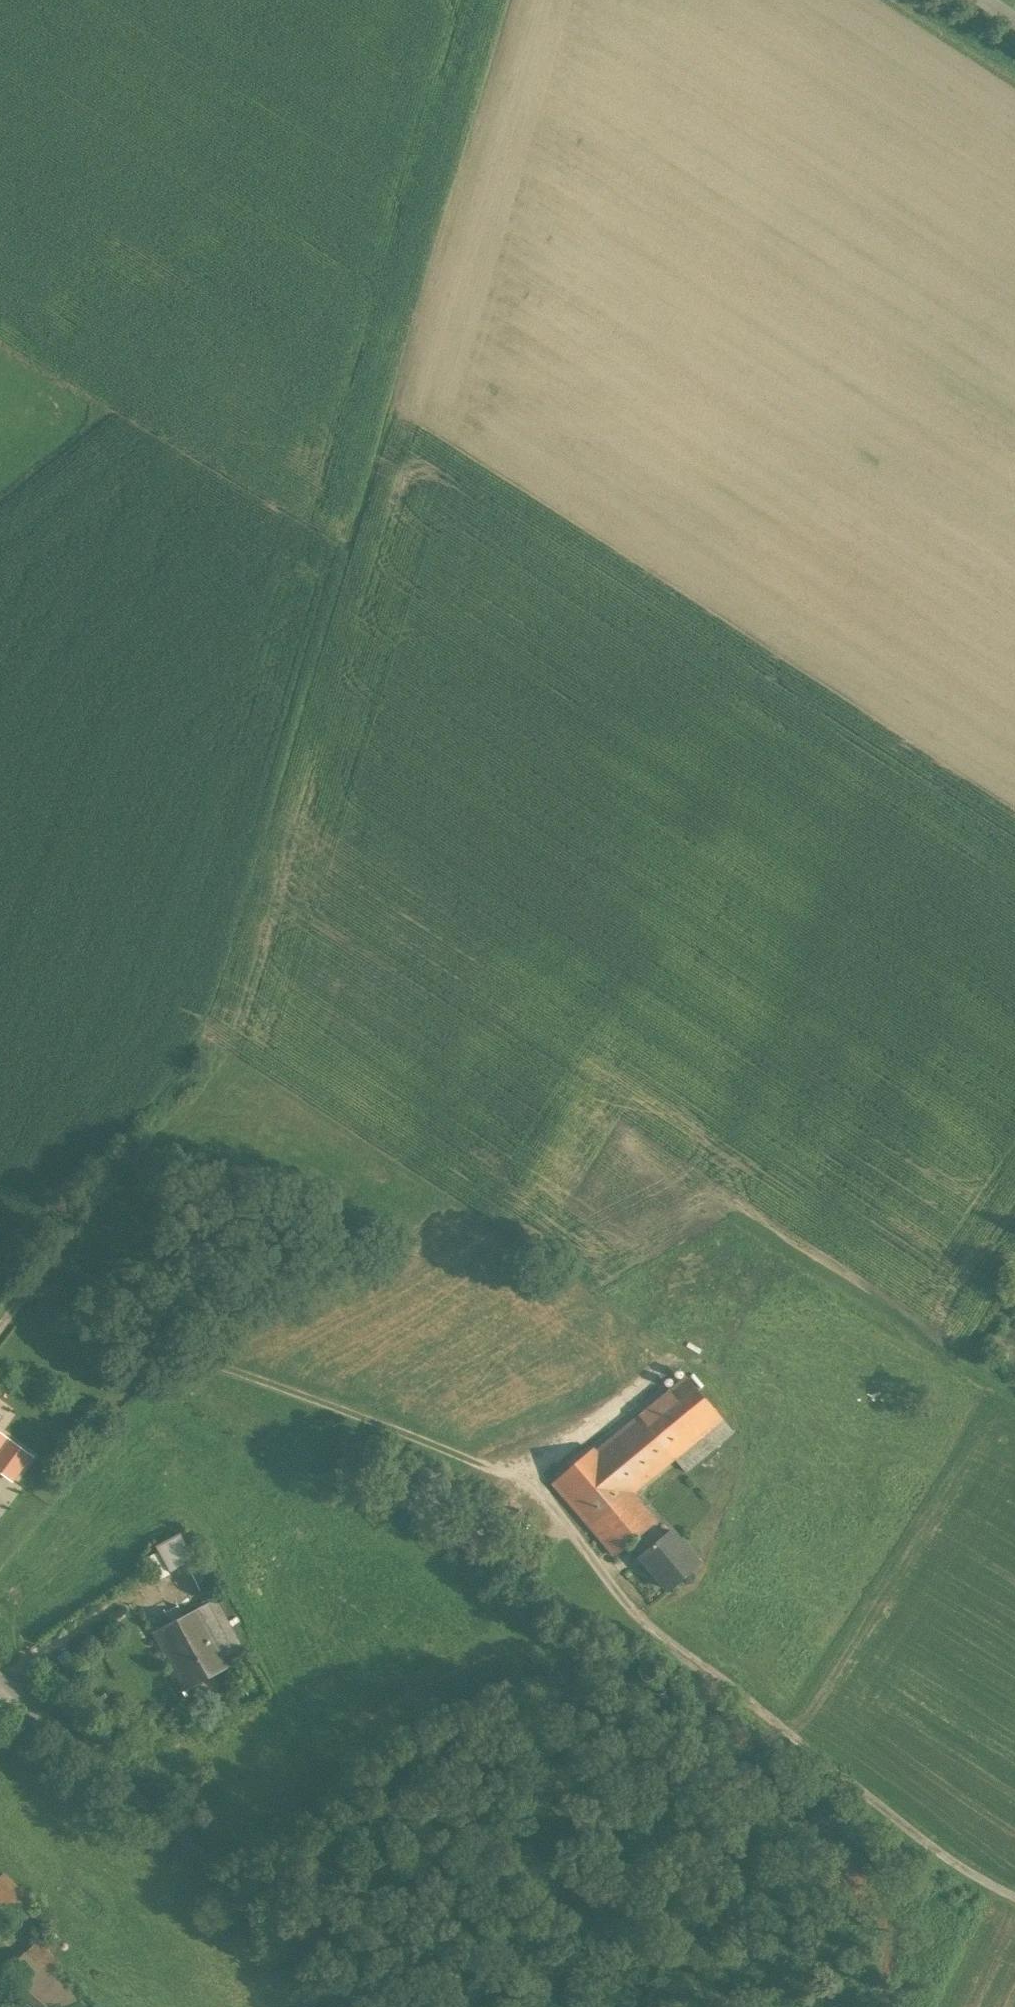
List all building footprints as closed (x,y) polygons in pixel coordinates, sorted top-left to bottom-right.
[(733,1432),(687,1377),(640,1416),(639,1416),(674,1458),(686,1471),(733,1432)] [(639,1415),(596,1451),(595,1450),(594,1450),(631,1493),(674,1458),(639,1416),(640,1416),(639,1415)] [(11,1442),(5,1438),(0,1434),(0,1455),(11,1442)] [(12,1479),(30,1456),(11,1442),(0,1455),(0,1470),(12,1479)] [(631,1493),(594,1450),(594,1451),(592,1449),(553,1483),(615,1556),(631,1542),(654,1523),(655,1522),(631,1493)] [(654,1523),(631,1542),(642,1555),(665,1535),(654,1523)] [(642,1555),(640,1556),(669,1590),(699,1564),(671,1530),(665,1535),(642,1555)] [(147,1553),(160,1579),(202,1556),(189,1531),(147,1553)] [(216,1599),(199,1608),(222,1651),(240,1642),(216,1599)] [(199,1608),(154,1632),(186,1690),(206,1679),(227,1667),(230,1665),(222,1651),(199,1608)] [(227,1667),(206,1679),(212,1691),(230,1681),(233,1678),(227,1667)] [(0,1876),(0,1927),(3,1930),(32,1901),(3,1873),(0,1876)] [(27,1951),(0,1979),(0,1997),(10,2006),(86,2006),(27,1951)]
